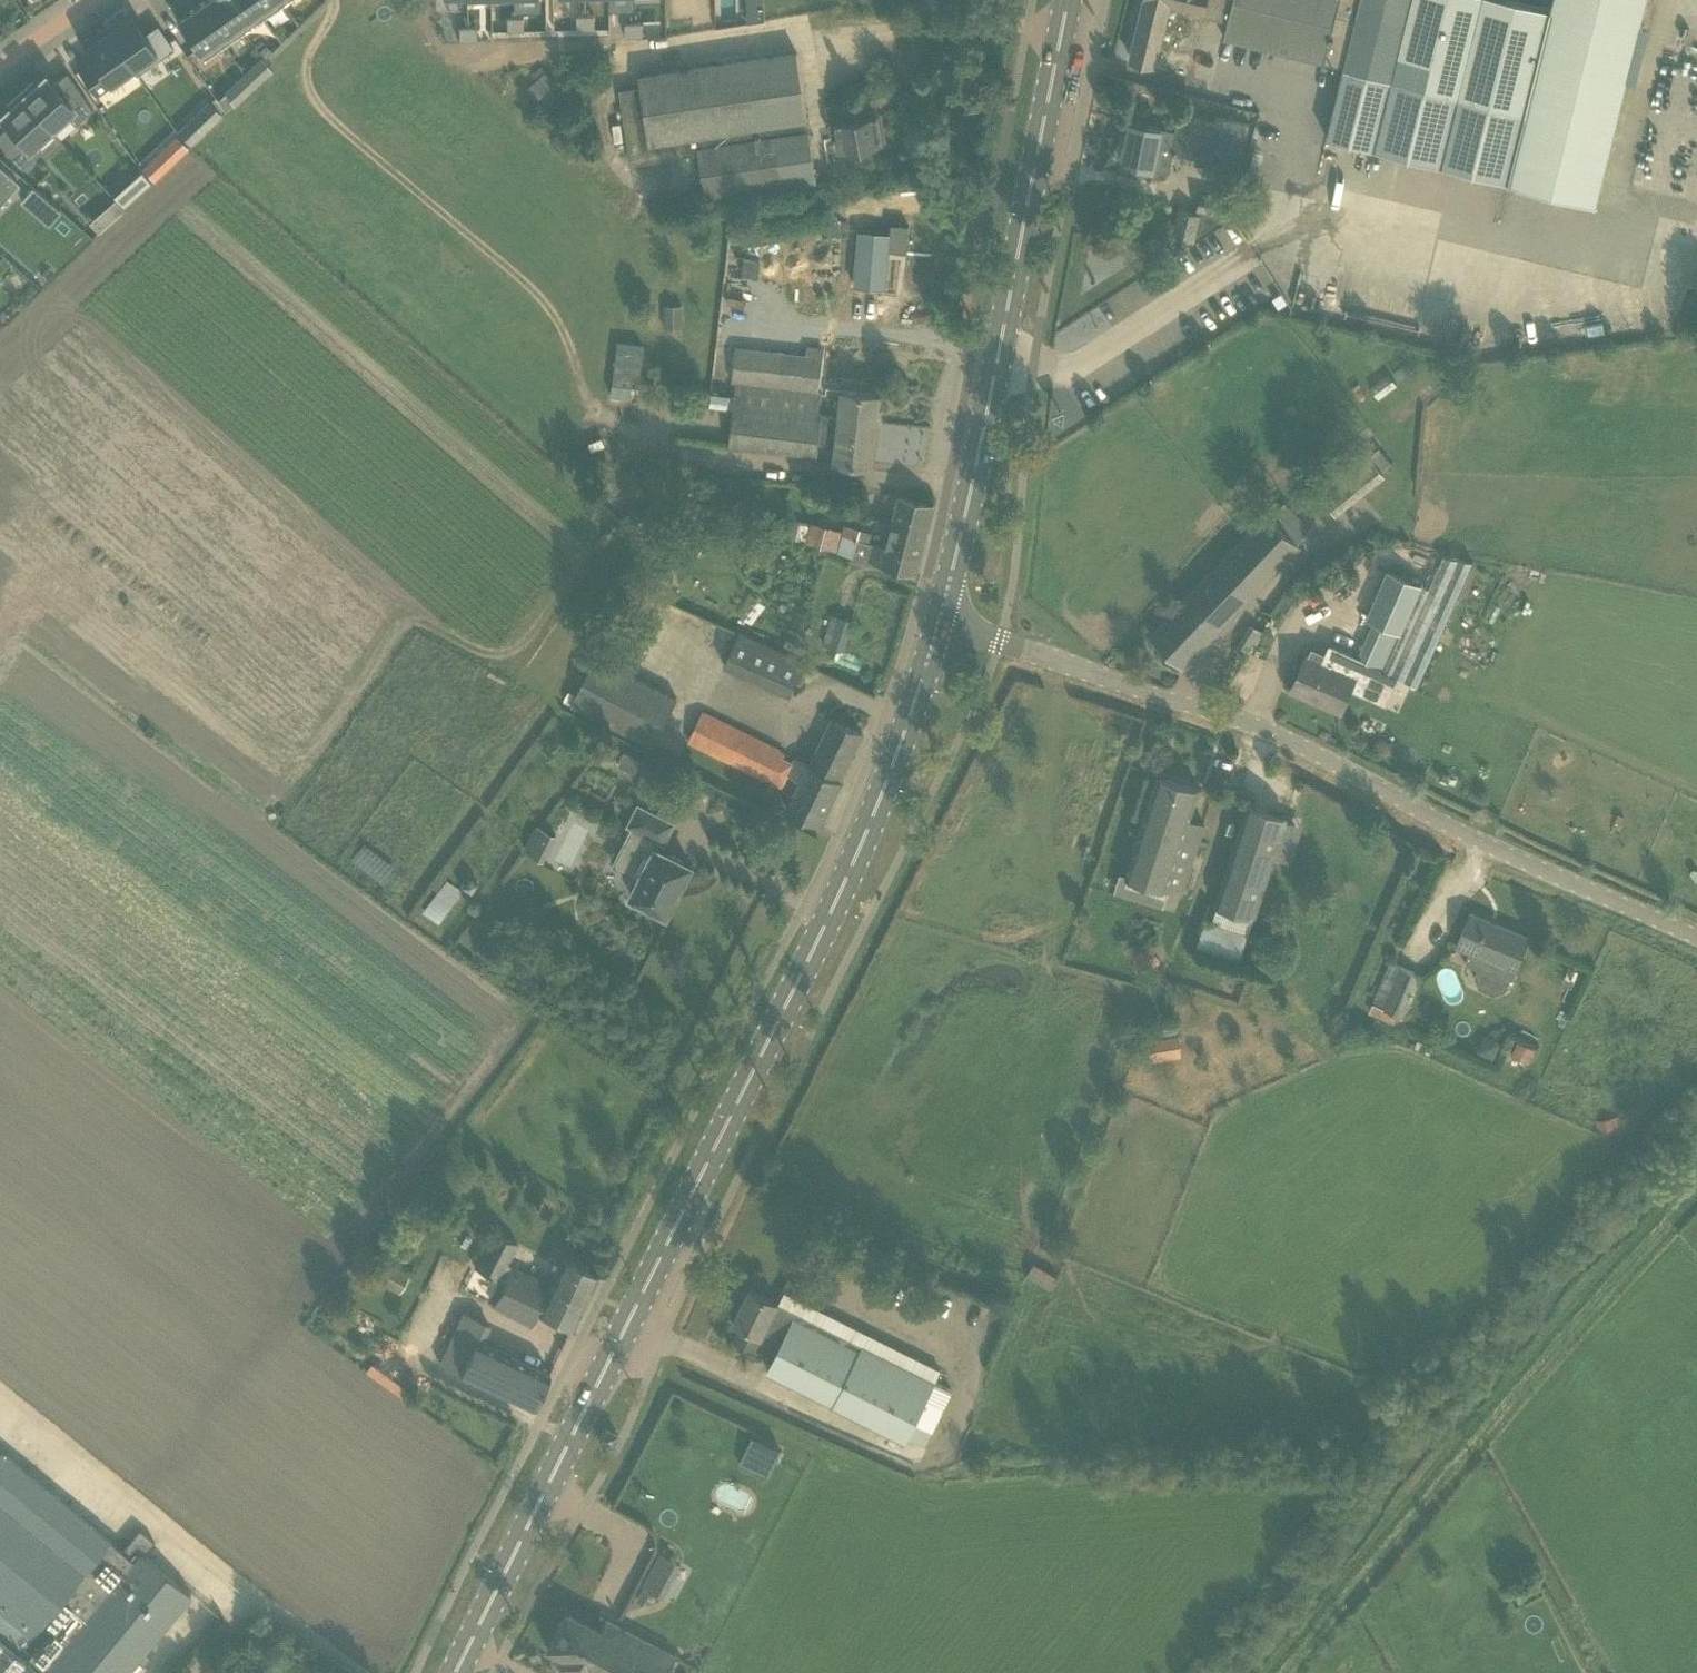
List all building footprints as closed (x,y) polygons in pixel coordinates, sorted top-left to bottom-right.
[(244,31),(222,0),(204,0),(197,5),(224,45),(244,31)] [(263,17),(252,0),(222,0),(244,31),(263,17)] [(263,17),(283,3),(281,0),(252,0),(263,17)] [(748,21),(765,18),(765,0),(747,0),(748,21)] [(1131,58),(1188,72),(1203,8),(1221,12),(1224,0),(1145,0),(1131,58)] [(1520,0),(1224,0),(1221,12),(1230,14),(1224,38),(1345,67),(1344,69),(1327,139),(1595,203),(1604,165),(1644,0),(1552,0),(1550,7),(1520,0)] [(202,59),(224,45),(197,5),(176,20),(184,31),(202,59)] [(130,14),(107,31),(137,74),(173,49),(157,25),(144,34),(130,14)] [(591,40),(590,26),(582,26),(582,40),(591,40)] [(590,26),(591,40),(599,40),(599,26),(590,26)] [(631,39),(639,39),(639,26),(630,26),(631,39)] [(648,26),(639,26),(639,39),(648,39),(648,26)] [(519,41),(519,27),(510,27),(510,41),(519,41)] [(528,27),(519,27),(519,41),(528,41),(528,27)] [(462,42),(470,42),(470,28),(462,28),(462,42)] [(479,28),(470,28),(470,42),(479,42),(479,28)] [(137,74),(107,31),(83,48),(92,60),(78,70),(94,94),(131,68),(136,75),(137,74)] [(271,51),(265,45),(259,51),(265,57),(271,51)] [(706,196),(816,180),(797,53),(639,77),(641,88),(620,91),(631,164),(699,154),(706,196)] [(244,73),(255,85),(260,79),(249,68),(244,73)] [(544,69),(525,89),(537,101),(556,81),(544,69)] [(32,82),(20,93),(50,128),(65,114),(75,124),(92,109),(66,72),(53,84),(46,76),(48,75),(44,71),(32,82)] [(255,85),(244,73),(234,82),(246,94),(255,85)] [(0,132),(0,144),(20,167),(39,151),(33,144),(50,128),(20,93),(7,105),(0,111),(0,119),(7,126),(0,132)] [(844,150),(881,143),(872,96),(826,105),(832,138),(841,136),(844,150)] [(221,114),(208,101),(198,111),(211,124),(221,114)] [(1180,114),(1176,131),(1130,122),(1122,163),(1170,173),(1172,153),(1194,157),(1193,163),(1211,166),(1215,146),(1244,152),(1249,124),(1256,125),(1257,117),(1230,111),(1228,119),(1216,116),(1215,122),(1180,114)] [(136,163),(126,172),(143,189),(150,183),(136,163)] [(1,203),(18,183),(0,167),(0,202),(1,203)] [(125,203),(133,192),(121,183),(112,194),(125,203)] [(59,211),(32,188),(21,201),(48,225),(59,211)] [(115,200),(106,207),(115,217),(123,210),(115,200)] [(1222,219),(1222,216),(1197,211),(1197,213),(1179,208),(1171,237),(1194,242),(1195,237),(1222,219)] [(827,220),(829,237),(843,235),(840,218),(827,220)] [(886,244),(903,246),(905,233),(887,231),(887,237),(861,234),(854,292),(881,295),(885,253),(886,244)] [(744,258),(742,277),(758,278),(759,260),(744,258)] [(683,304),(665,305),(665,329),(683,329),(683,304)] [(644,347),(617,344),(612,383),(632,385),(639,386),(644,347)] [(876,421),(879,402),(880,393),(843,389),(840,418),(820,411),(822,393),(819,392),(823,358),(735,348),(731,380),(736,381),(733,409),(822,420),(821,431),(826,431),(826,438),(839,439),(840,435),(855,437),(857,419),(876,421)] [(835,461),(871,465),(876,421),(857,419),(855,437),(840,435),(839,439),(826,438),(826,431),(821,431),(822,420),(733,409),(729,445),(823,455),(822,459),(835,460),(835,461)] [(1391,462),(1380,447),(1370,455),(1361,443),(1312,481),(1337,513),(1386,476),(1381,469),(1391,462)] [(870,544),(920,557),(934,504),(899,495),(886,545),(870,541),(873,532),(844,524),(842,531),(799,519),(798,525),(842,536),(857,540),(870,544)] [(1324,506),(1327,503),(1321,495),(1317,498),(1324,506)] [(1310,528),(1284,503),(1270,518),(1266,514),(1151,635),(1183,665),(1297,544),(1296,543),(1310,528)] [(837,552),(842,536),(798,525),(797,529),(788,526),(785,538),(795,540),(795,539),(805,541),(805,543),(837,552)] [(857,540),(842,536),(837,552),(853,556),(857,540)] [(920,557),(870,544),(866,560),(915,574),(920,557)] [(1385,670),(1417,685),(1472,560),(1444,555),(1429,587),(1424,585),(1418,582),(1425,566),(1397,554),(1390,570),(1388,569),(1366,619),(1373,622),(1356,658),(1363,661),(1385,671),(1385,670)] [(831,615),(822,644),(844,651),(852,621),(831,615)] [(791,695),(805,662),(805,661),(739,632),(724,665),(791,695)] [(1334,648),(1328,661),(1307,652),(1290,690),(1341,712),(1357,674),(1356,674),(1363,661),(1356,658),(1334,648)] [(576,694),(569,690),(564,701),(571,704),(653,746),(677,698),(595,657),(576,694)] [(787,808),(820,825),(841,780),(840,780),(809,765),(795,758),(792,764),(783,759),(785,753),(702,712),(688,740),(782,786),(788,774),(801,780),(787,808)] [(809,765),(840,780),(863,734),(832,719),(809,765)] [(641,760),(624,751),(618,765),(634,773),(641,760)] [(1189,818),(1199,787),(1158,775),(1126,876),(1120,874),(1114,892),(1162,908),(1168,890),(1184,895),(1206,824),(1189,818)] [(1248,803),(1248,804),(1215,904),(1209,921),(1248,933),(1253,916),(1286,816),(1248,803)] [(632,825),(625,840),(638,848),(627,871),(640,877),(630,895),(641,901),(639,905),(653,913),(656,908),(666,914),(675,896),(676,896),(682,883),(682,882),(691,865),(657,847),(661,840),(663,841),(673,823),(637,804),(627,823),(632,825)] [(535,822),(521,847),(542,858),(555,833),(535,822)] [(461,883),(470,890),(476,881),(467,874),(461,883)] [(1470,913),(1461,934),(1456,947),(1469,952),(1465,961),(1479,967),(1475,976),(1479,987),(1495,994),(1506,990),(1510,981),(1514,971),(1528,938),(1470,913)] [(1264,953),(1251,949),(1247,965),(1260,969),(1264,953)] [(1375,1003),(1405,1017),(1422,977),(1391,964),(1375,1003)] [(1146,1024),(1152,1061),(1182,1056),(1177,1020),(1146,1024)] [(1500,1042),(1484,1035),(1477,1052),(1493,1059),(1500,1042)] [(1511,1054),(1528,1062),(1535,1048),(1517,1040),(1511,1054)] [(1612,1117),(1601,1120),(1603,1131),(1604,1131),(1613,1129),(1615,1128),(1612,1117)] [(538,1312),(571,1327),(597,1273),(562,1256),(550,1283),(506,1265),(517,1243),(493,1231),(474,1267),(505,1282),(492,1306),(531,1326),(538,1312)] [(385,1251),(372,1278),(400,1293),(415,1267),(385,1251)] [(1025,1275),(1050,1290),(1058,1276),(1033,1262),(1025,1275)] [(743,1325),(735,1341),(755,1351),(765,1331),(782,1340),(767,1371),(907,1441),(909,1435),(927,1444),(946,1406),(927,1396),(935,1381),(779,1303),(750,1288),(734,1321),(743,1325)] [(533,1408),(550,1373),(455,1329),(440,1363),(460,1373),(533,1408)] [(605,1427),(599,1438),(611,1444),(617,1433),(605,1427)] [(750,1435),(741,1463),(770,1472),(779,1444),(750,1435)] [(193,1591),(146,1553),(155,1542),(139,1530),(122,1551),(4,1453),(0,1459),(0,1672),(127,1672),(193,1591)] [(659,1553),(641,1587),(662,1598),(680,1564),(659,1553)] [(599,1630),(565,1612),(546,1647),(564,1656),(560,1663),(579,1672),(667,1672),(677,1654),(605,1616),(599,1630)]
